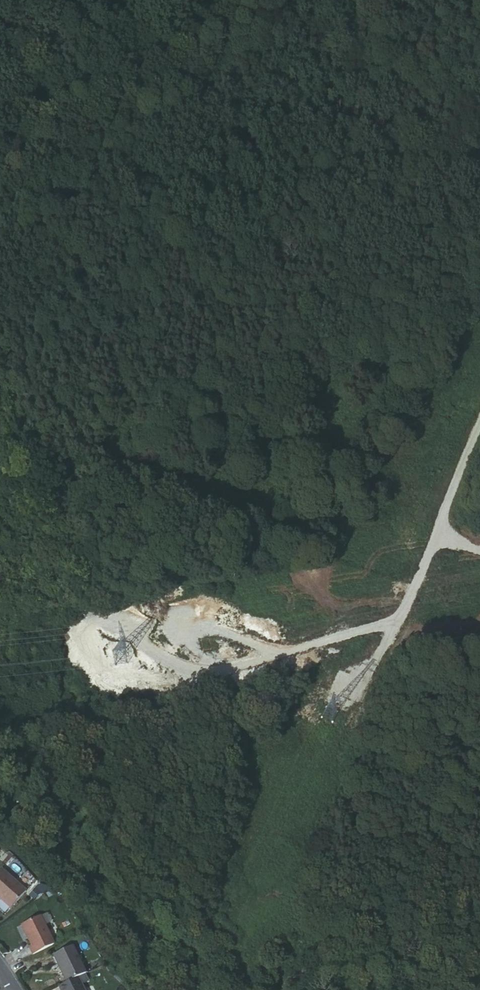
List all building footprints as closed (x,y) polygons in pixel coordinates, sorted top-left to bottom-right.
[(5,910),(20,893),(0,875),(0,906),(5,910)] [(28,957),(49,947),(34,918),(15,928),(26,949),(24,950),(28,957)] [(63,950),(44,960),(58,987),(69,981),(77,978),(63,950)] [(52,989),(74,989),(69,981),(58,987),(52,989)]
